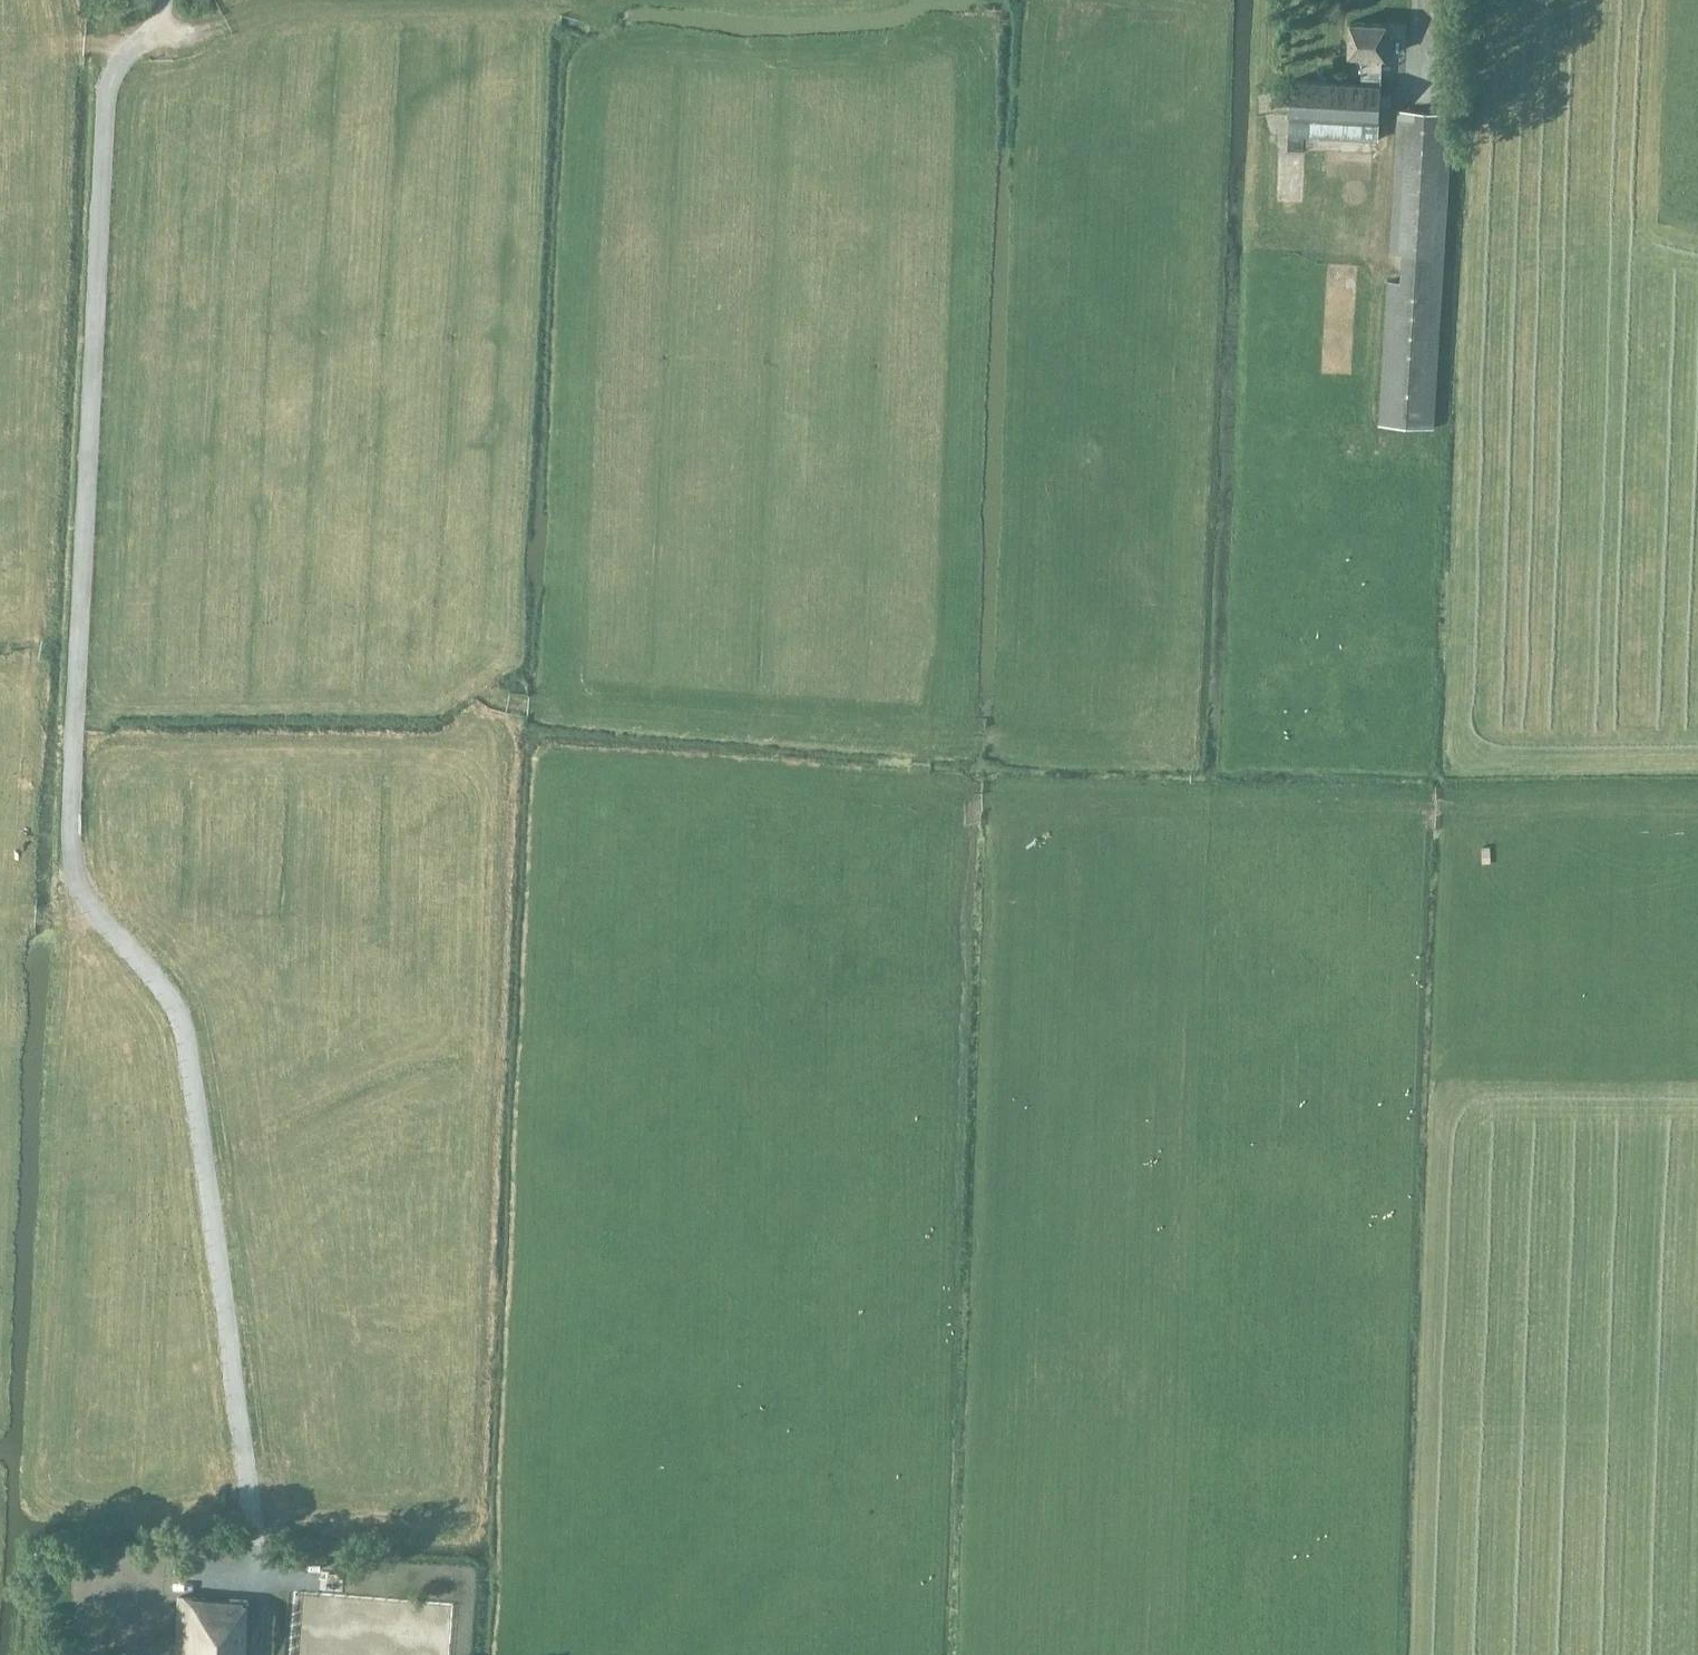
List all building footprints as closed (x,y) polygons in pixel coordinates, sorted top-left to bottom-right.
[(1386,58),(1388,22),(1349,20),(1348,55),(1363,56),(1361,82),(1291,78),(1289,116),(1288,135),(1378,139),(1380,121),(1382,57),(1386,58)] [(1435,429),(1454,113),(1398,110),(1389,254),(1402,255),(1401,281),(1387,280),(1378,424),(1435,429)] [(1366,142),(1327,139),(1327,151),(1365,152),(1366,142)] [(1304,206),(1306,148),(1278,147),(1275,204),(1304,206)] [(179,1635),(178,1654),(247,1654),(248,1599),(180,1596),(179,1635)]
